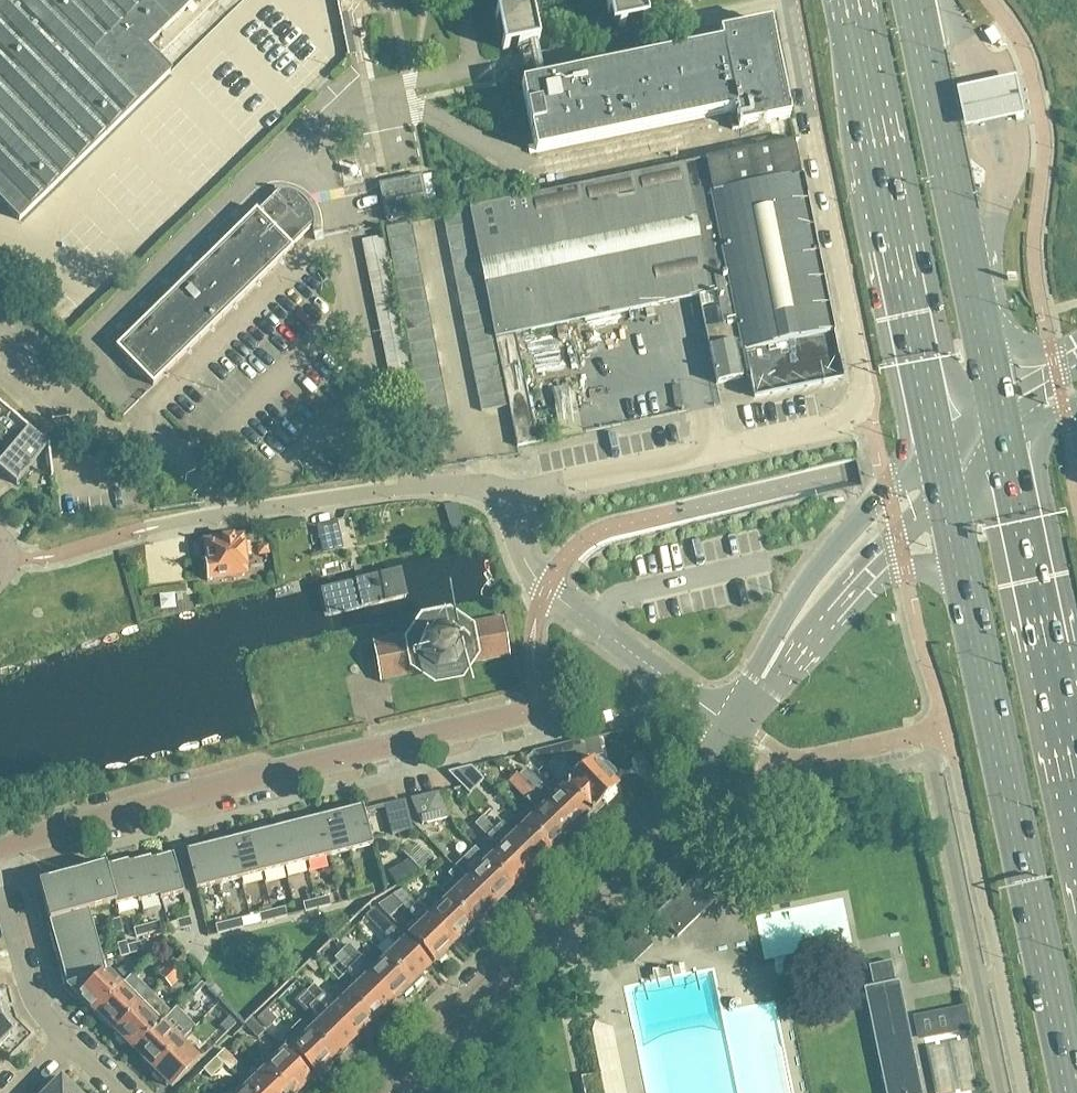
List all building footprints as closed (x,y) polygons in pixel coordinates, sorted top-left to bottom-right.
[(10,212),(19,220),(169,73),(146,49),(196,0),(0,0),(0,202),(10,212)] [(503,50),(539,43),(533,11),(585,0),(493,0),(503,50)] [(612,28),(648,21),(643,0),(606,0),(612,28)] [(790,118),(770,23),(719,33),(721,42),(520,84),(534,153),(735,112),(736,117),(729,118),(732,131),(790,118)] [(994,27),(985,33),(992,44),(1001,38),(994,27)] [(989,81),(959,87),(968,129),(998,123),(1028,117),(1019,74),(989,81)] [(841,380),(810,231),(806,209),(793,144),(797,144),(797,142),(468,208),(493,329),(517,448),(537,444),(515,335),(547,329),(556,327),(566,325),(698,297),(700,306),(718,303),(723,326),(705,329),(716,384),(741,379),(741,378),(747,377),(747,378),(750,377),(754,398),(841,380)] [(429,212),(426,197),(396,203),(395,198),(425,192),(421,175),(379,184),(387,221),(429,212)] [(246,292),(268,271),(269,271),(270,270),(269,270),(291,248),(292,249),(293,247),(292,245),(312,225),(313,225),(313,227),(312,230),(314,230),(314,227),(314,224),(314,221),(314,218),(313,215),(312,212),(311,208),(310,206),(307,202),(303,198),(301,196),(299,195),(297,193),(294,192),(292,191),(289,190),(285,189),(282,188),(279,188),(274,189),(274,190),(278,190),(257,211),(256,209),(254,211),(255,211),(233,233),(232,232),(231,233),(232,233),(210,255),(209,255),(208,256),(209,256),(187,278),(186,277),(185,278),(186,279),(164,300),(163,300),(162,301),(163,301),(141,323),(140,322),(139,323),(140,324),(118,345),(117,345),(116,347),(117,348),(152,383),(151,383),(153,385),(155,383),(154,383),(176,361),(177,361),(177,360),(199,339),(201,338),(200,338),(222,316),(223,316),(224,315),(223,315),(245,293),(246,294),(247,293),(246,292)] [(443,216),(446,229),(471,224),(468,211),(443,216)] [(414,235),(411,222),(387,227),(389,240),(414,235)] [(474,237),(471,224),(446,229),(449,242),(474,237)] [(416,248),(414,235),(389,240),(391,253),(416,248)] [(382,236),(362,240),(384,350),(386,362),(407,358),(382,236)] [(476,250),(474,237),(449,242),(451,255),(476,250)] [(419,261),(416,248),(391,253),(394,266),(419,261)] [(479,263),(476,250),(451,255),(454,268),(479,263)] [(421,274),(419,261),(394,266),(396,279),(421,274)] [(481,276),(479,263),(454,268),(456,281),(481,276)] [(424,287),(421,274),(396,279),(399,292),(424,287)] [(484,289),(481,276),(456,281),(459,294),(484,289)] [(426,300),(424,287),(399,292),(401,305),(426,300)] [(486,302),(484,289),(459,294),(461,307),(486,302)] [(429,313),(426,300),(401,305),(404,318),(429,313)] [(489,315),(486,302),(461,307),(464,320),(489,315)] [(431,326),(429,313),(404,318),(406,331),(431,326)] [(492,327),(489,315),(464,320),(467,332),(492,327)] [(434,339),(431,326),(406,331),(409,343),(434,339)] [(494,340),(492,327),(467,332),(469,345),(494,340)] [(436,352),(434,339),(409,343),(411,356),(436,352)] [(497,353),(494,340),(469,345),(472,358),(497,353)] [(439,365),(436,352),(411,356),(414,369),(439,365)] [(499,366),(497,353),(472,358),(474,371),(499,366)] [(441,377),(439,365),(414,369),(416,382),(441,377)] [(502,379),(499,366),(474,371),(477,384),(502,379)] [(444,390),(441,377),(416,382),(419,395),(444,390)] [(504,392),(502,379),(477,384),(479,397),(504,392)] [(446,403),(444,390),(419,395),(421,408),(446,403)] [(507,405),(504,392),(479,397),(482,410),(507,405)] [(449,416),(446,403),(421,408),(424,421),(449,416)] [(0,404),(0,428),(11,414),(0,404)] [(551,417),(556,438),(580,433),(575,412),(551,417)] [(49,447),(11,414),(0,428),(0,442),(10,450),(0,461),(0,470),(16,484),(30,468),(34,471),(39,473),(45,474),(51,474),(51,477),(53,476),(49,447)] [(344,549),(337,520),(316,525),(323,554),(344,549)] [(248,577),(245,557),(250,556),(249,544),(244,545),(243,536),(202,541),(204,561),(203,561),(206,582),(248,577)] [(316,610),(424,587),(419,565),(311,588),(316,610)] [(509,659),(502,618),(373,642),(378,669),(380,683),(390,681),(417,676),(456,669),(461,668),(509,659)] [(612,775),(605,767),(593,764),(592,764),(588,759),(589,759),(584,739),(532,751),(547,767),(554,760),(564,758),(566,768),(571,773),(562,782),(565,786),(591,814),(601,805),(600,804),(616,788),(614,786),(615,786),(612,775)] [(483,779),(471,766),(470,765),(448,772),(469,793),(483,779)] [(571,832),(525,783),(517,774),(509,781),(538,812),(526,824),(553,852),(563,843),(562,840),(571,832)] [(591,814),(565,786),(554,797),(533,776),(525,783),(571,832),(579,823),(583,824),(589,817),(589,814),(590,813),(591,814)] [(411,831),(404,801),(384,806),(391,836),(411,831)] [(372,845),(364,812),(362,806),(350,809),(349,807),(339,809),(350,851),(372,845)] [(350,851),(339,809),(329,812),(329,814),(318,817),(328,856),(350,851)] [(328,856),(318,817),(306,820),(306,818),(295,820),(306,862),(328,856)] [(532,869),(494,830),(482,817),(474,824),(499,850),(486,862),(513,890),(523,881),(522,878),(532,869)] [(306,862),(295,820),(285,823),(286,825),(274,828),(284,867),(306,862)] [(553,852),(526,824),(514,835),(502,823),(494,830),(532,869),(541,861),(543,861),(553,852)] [(284,867),(274,828),(263,831),(262,829),(252,831),(262,873),(284,867)] [(262,873),(252,831),(241,834),(242,836),(230,839),(240,878),(262,873)] [(240,878),(230,839),(219,842),(218,840),(208,842),(218,884),(240,878)] [(218,884),(208,842),(198,845),(198,847),(186,850),(196,889),(218,884)] [(513,890),(486,862),(474,873),(462,861),(461,861),(453,853),(447,859),(455,868),(492,907),(501,898),(504,899),(513,890)] [(183,893),(172,854),(160,857),(160,855),(150,857),(161,899),(183,893)] [(161,899),(150,857),(138,861),(137,858),(127,861),(139,902),(159,897),(160,899),(161,899)] [(139,902),(127,861),(115,864),(115,861),(104,864),(114,903),(115,906),(137,900),(137,903),(139,902)] [(419,875),(408,863),(387,875),(395,888),(419,875)] [(114,903),(104,864),(102,865),(102,866),(99,869),(94,870),(94,869),(89,870),(83,870),(62,876),(38,882),(49,920),(88,910),(114,903)] [(492,907),(455,868),(448,875),(452,880),(440,891),(447,899),(474,928),(484,919),(483,916),(492,907)] [(676,938),(723,894),(703,873),(705,872),(704,871),(654,918),(655,919),(657,917),(663,924),(659,927),(671,939),(674,936),(676,938)] [(374,894),(372,885),(359,888),(361,897),(374,894)] [(361,897),(359,888),(346,892),(348,900),(361,897)] [(416,906),(400,889),(399,888),(392,895),(421,925),(408,938),(433,964),(435,962),(438,963),(445,956),(444,953),(452,945),(416,906)] [(331,905),(328,896),(316,899),(318,908),(331,905)] [(423,898),(416,906),(452,945),(462,935),(465,936),(474,928),(447,899),(435,911),(423,898)] [(318,908),(316,899),(303,902),(305,911),(318,908)] [(287,916),(285,907),(272,910),(274,919),(287,916)] [(429,967),(414,950),(373,908),(365,916),(397,948),(385,959),(412,987),(421,979),(421,975),(429,967)] [(94,932),(88,910),(49,920),(52,932),(49,932),(52,943),(94,932)] [(274,919),(272,910),(259,914),(261,922),(274,919)] [(192,926),(190,917),(177,921),(179,929),(192,926)] [(123,931),(119,918),(111,920),(114,933),(123,931)] [(243,927),(241,918),(228,921),(230,930),(243,927)] [(161,930),(159,921),(146,925),(149,934),(161,930)] [(230,930),(228,921),(215,925),(217,933),(230,930)] [(149,934),(146,925),(133,928),(136,937),(149,934)] [(100,953),(95,934),(94,932),(52,943),(55,953),(57,952),(61,964),(100,953)] [(129,954),(126,941),(117,943),(120,956),(129,954)] [(143,950),(140,942),(127,945),(130,954),(143,950)] [(412,987),(385,959),(373,970),(348,944),(341,951),(391,1004),(400,995),(403,996),(412,987)] [(391,1004),(341,951),(334,957),(359,984),(347,995),(374,1024),(383,1015),(383,1011),(391,1004)] [(106,975),(100,953),(61,964),(64,975),(61,976),(64,986),(66,986),(106,975)] [(313,959),(307,964),(314,972),(320,968),(313,959)] [(897,982),(893,962),(870,967),(874,987),(865,989),(865,990),(867,990),(901,983),(900,981),(897,982)] [(171,987),(184,973),(183,972),(186,969),(182,964),(165,981),(171,987)] [(93,1013),(120,986),(119,986),(118,987),(108,976),(111,975),(110,973),(106,975),(66,986),(67,987),(76,998),(75,999),(78,1002),(80,1001),(93,1013)] [(113,1033),(153,993),(133,974),(120,986),(93,1013),(104,1025),(106,1023),(111,1028),(109,1030),(113,1033)] [(197,998),(206,989),(200,983),(191,992),(197,998)] [(909,1022),(901,983),(867,990),(889,1092),(924,1092),(909,1022)] [(374,1024),(347,995),(335,1007),(314,984),(307,991),(353,1040),(362,1032),(365,1032),(374,1024)] [(353,1040),(307,991),(306,991),(305,990),(294,1000),(307,1013),(311,1010),(321,1020),(309,1032),(336,1060),(345,1052),(345,1047),(353,1040)] [(133,1050),(165,1019),(172,1012),(153,993),(113,1033),(123,1044),(125,1041),(133,1050)] [(272,1004),(258,1017),(265,1025),(279,1013),(272,1004)] [(965,1010),(918,1020),(922,1038),(968,1029),(965,1010)] [(225,1033),(235,1023),(229,1016),(219,1026),(225,1033)] [(245,1024),(258,1037),(265,1030),(252,1017),(245,1024)] [(8,1037),(8,1032),(10,1031),(8,1029),(8,1024),(2,1019),(0,1019),(0,1046),(8,1037)] [(150,1071),(181,1041),(171,1031),(174,1028),(165,1019),(133,1050),(141,1058),(143,1063),(150,1071)] [(336,1060),(309,1032),(297,1043),(283,1028),(276,1036),(286,1047),(315,1077),(324,1068),(327,1068),(336,1060)] [(171,1087),(202,1056),(193,1047),(190,1050),(181,1041),(150,1071),(158,1079),(163,1079),(171,1087)] [(963,1088),(973,1086),(965,1047),(955,1049),(963,1088)] [(217,1056),(225,1064),(230,1070),(237,1062),(224,1049),(217,1056)] [(283,1051),(264,1069),(287,1092),(301,1092),(303,1091),(303,1088),(311,1080),(283,1051)] [(942,1092),(952,1090),(944,1051),(934,1053),(942,1092)] [(211,1077),(225,1064),(217,1056),(203,1069),(211,1077)] [(264,1069),(245,1088),(250,1092),(287,1092),(264,1069)] [(601,1073),(581,1077),(584,1092),(605,1092),(601,1073)] [(204,1082),(198,1075),(186,1087),(192,1092),(194,1092),(204,1082)] [(73,1091),(73,1086),(66,1079),(62,1079),(60,1078),(45,1092),(75,1092),(73,1091)]
